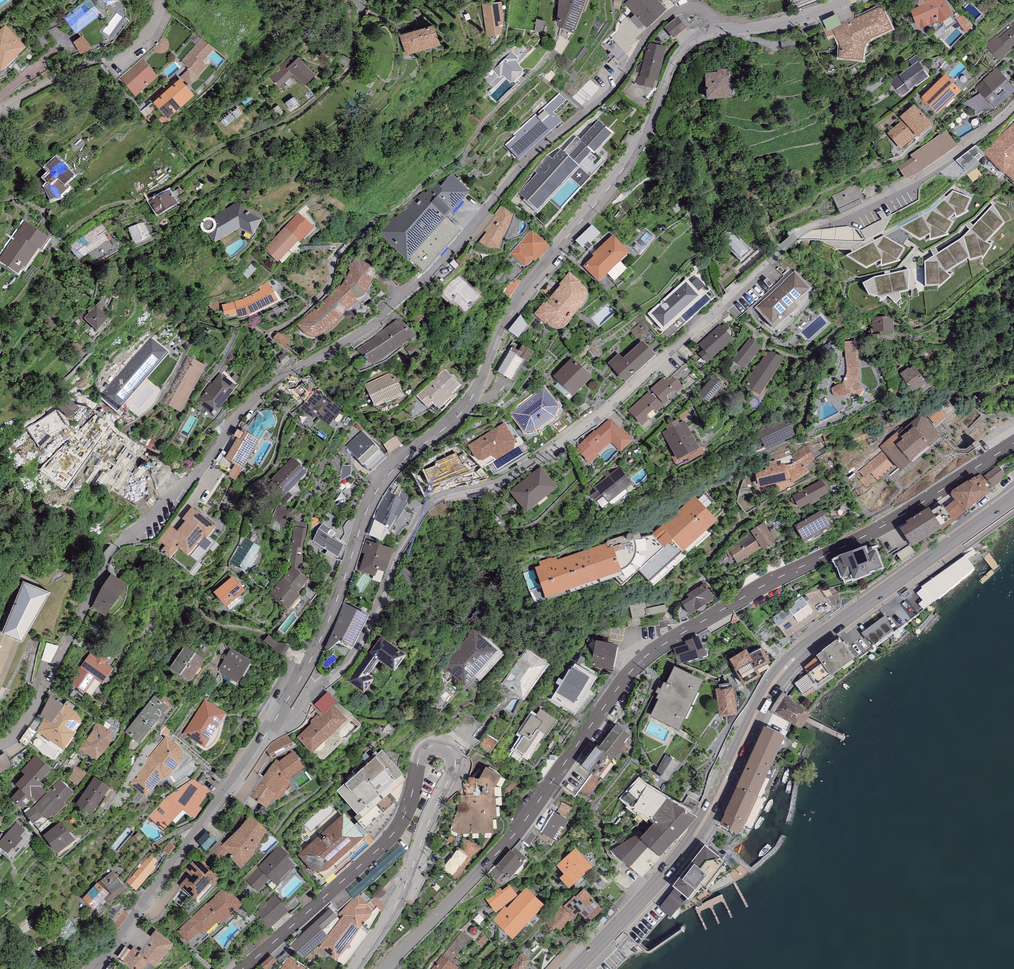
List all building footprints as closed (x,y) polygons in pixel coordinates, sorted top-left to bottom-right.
[(64,16),(76,32),(103,12),(105,5),(118,0),(84,0),(64,16)] [(481,3),(486,35),(501,32),(504,17),(502,0),(481,3)] [(558,23),(573,29),(583,0),(559,0),(558,23)] [(624,4),(635,16),(643,26),(647,29),(667,11),(657,0),(629,0),(624,4)] [(917,5),(926,24),(938,20),(939,22),(954,12),(945,0),(913,0),(917,5)] [(881,4),(832,29),(840,43),(838,55),(863,57),(863,49),(864,45),(866,41),(869,38),(871,36),(892,25),(881,4)] [(630,19),(628,17),(627,16),(619,24),(618,31),(611,36),(613,38),(604,45),(609,52),(608,54),(613,59),(615,57),(621,63),(627,56),(625,54),(632,49),(630,46),(637,41),(635,39),(642,32),(640,29),(638,30),(630,21),(631,20),(630,19)] [(635,16),(630,19),(631,20),(630,21),(638,30),(640,29),(643,26),(635,16)] [(677,17),(665,27),(673,38),(686,28),(677,17)] [(434,20),(399,34),(406,54),(441,41),(434,20)] [(997,34),(985,44),(998,59),(1010,49),(1008,47),(1013,42),(1013,20),(997,34)] [(1,69),(25,45),(5,24),(0,29),(0,68),(1,69)] [(74,42),(82,54),(93,47),(85,35),(74,42)] [(165,37),(163,36),(160,43),(153,48),(154,49),(155,50),(157,51),(159,52),(161,52),(163,52),(165,51),(167,49),(168,47),(169,44),(169,42),(168,40),(167,39),(165,37)] [(203,39),(183,61),(189,67),(181,76),(186,80),(193,81),(207,65),(203,62),(214,48),(203,39)] [(653,88),(655,80),(657,81),(666,47),(648,42),(640,75),(638,74),(636,84),(653,88)] [(512,51),(493,70),(500,76),(502,74),(506,76),(510,80),(512,79),(515,78),(522,71),(523,68),(523,66),(519,62),(517,59),(519,57),(512,51)] [(909,60),(912,63),(918,59),(920,61),(923,59),(918,52),(909,60)] [(291,55),(270,78),(279,86),(292,72),(304,83),(315,72),(298,56),(295,59),(291,55)] [(350,58),(343,55),(339,62),(346,66),(350,58)] [(142,57),(120,77),(135,93),(157,73),(142,57)] [(920,61),(918,59),(912,63),(891,80),(902,95),(929,73),(920,61)] [(976,86),(995,107),(1013,89),(1013,84),(997,66),(976,86)] [(708,72),(705,73),(706,99),(732,98),(731,71),(727,71),(727,68),(708,69),(708,72)] [(946,71),(922,96),(937,111),(961,87),(946,71)] [(167,88),(181,104),(194,92),(180,77),(167,88)] [(181,104),(167,88),(153,100),(167,116),(181,104)] [(932,124),(914,104),(900,117),(902,119),(887,132),(901,148),(916,135),(917,136),(932,124)] [(535,114),(512,135),(527,150),(549,129),(535,114)] [(593,153),(612,132),(598,120),(580,139),(576,137),(564,151),(561,149),(552,158),(549,156),(535,171),(537,173),(519,192),(525,198),(523,200),(537,213),(580,167),(578,165),(592,151),(593,153)] [(984,153),(1004,174),(1005,173),(1013,182),(1013,125),(984,153)] [(946,130),(910,155),(912,158),(898,167),(900,170),(906,179),(914,175),(958,146),(946,130)] [(57,157),(46,167),(50,172),(44,178),(49,183),(45,187),(52,201),(59,198),(70,187),(66,183),(74,175),(57,157)] [(393,214),(378,231),(407,256),(423,270),(461,227),(445,213),(469,186),(452,171),(440,183),(436,180),(426,191),(424,190),(413,198),(396,217),(393,214)] [(856,183),(831,195),(840,214),(862,203),(859,198),(863,197),(856,183)] [(933,211),(901,227),(920,239),(925,237),(927,242),(931,239),(950,235),(947,233),(954,222),(949,219),(956,213),(957,217),(970,211),(966,210),(972,198),(954,190),(933,211)] [(170,191),(150,203),(157,215),(177,203),(170,191)] [(252,235),(262,219),(245,209),(240,201),(217,213),(216,226),(215,229),(214,231),(211,233),(216,241),(239,227),(252,235)] [(964,236),(925,261),(926,285),(939,284),(939,287),(951,276),(947,271),(970,257),(970,260),(983,257),(983,259),(993,244),(986,241),(1005,222),(993,204),(980,219),(964,236)] [(513,215),(501,205),(494,215),(496,216),(484,230),(487,232),(478,241),(482,244),(484,245),(488,247),(492,248),(496,249),(499,248),(513,215)] [(298,212),(264,249),(278,262),(298,240),(300,242),(314,227),(298,212)] [(209,218),(206,219),(204,220),(203,222),(202,224),(203,226),(204,228),(205,230),(207,231),(210,231),(212,230),(214,228),(215,226),(215,224),(214,222),(213,220),(211,219),(209,218)] [(25,221),(0,257),(0,261),(18,273),(23,267),(25,268),(39,248),(40,249),(49,237),(25,221)] [(144,222),(129,228),(134,242),(150,236),(144,222)] [(101,224),(69,245),(79,260),(112,238),(107,230),(106,230),(101,224)] [(586,248),(601,233),(594,225),(578,241),(586,248)] [(730,227),(718,237),(740,261),(751,250),(730,227)] [(535,261),(549,245),(532,230),(511,253),(525,266),(532,259),(535,261)] [(613,234),(592,254),(594,256),(583,266),(599,281),(630,251),(613,234)] [(905,247),(884,236),(847,255),(867,267),(874,263),(877,267),(882,264),(902,260),(898,259),(905,247)] [(339,285),(297,324),(305,335),(306,335),(309,336),(312,336),(315,336),(318,336),(322,335),(338,321),(342,317),(345,313),(346,309),(346,307),(348,309),(358,299),(356,297),(359,296),(363,295),(366,292),(374,277),(375,273),(375,270),(374,268),(373,266),(354,258),(347,269),(350,270),(342,284),(340,286),(339,285)] [(910,268),(877,275),(863,282),(869,293),(881,297),(881,299),(888,295),(900,309),(899,304),(902,303),(900,292),(908,290),(910,268)] [(569,271),(559,284),(561,285),(545,302),(544,301),(534,313),(546,323),(547,322),(549,324),(552,326),(555,327),(558,327),(562,326),(564,325),(566,324),(585,302),(586,299),(587,296),(587,293),(587,290),(585,287),(580,283),(582,281),(569,271)] [(473,288),(458,273),(438,292),(454,309),(458,306),(465,314),(483,296),(474,287),(473,288)] [(795,273),(758,306),(771,322),(809,288),(795,273)] [(687,278),(647,314),(664,332),(703,296),(687,278)] [(235,302),(222,305),(225,315),(229,313),(230,316),(238,314),(239,318),(249,315),(278,300),(268,281),(258,286),(260,290),(243,299),(234,301),(235,302)] [(113,313),(100,301),(84,319),(97,331),(113,313)] [(63,310),(57,305),(47,315),(53,321),(63,310)] [(893,316),(871,317),(872,335),(894,334),(893,316)] [(415,335),(399,317),(374,335),(375,337),(358,349),(372,364),(415,335)] [(520,317),(511,331),(521,338),(531,324),(520,317)] [(706,363),(711,358),(733,338),(720,324),(698,344),(704,349),(698,354),(706,363)] [(152,336),(100,395),(117,411),(170,352),(152,336)] [(749,337),(732,359),(744,369),(762,346),(749,337)] [(619,353),(608,363),(626,382),(656,355),(642,340),(623,358),(619,353)] [(856,340),(844,342),(845,359),(847,365),(846,369),(846,374),(844,378),(842,384),(838,384),(831,388),(832,391),(834,395),(835,397),(838,398),(842,398),(848,397),(851,395),(852,393),(858,396),(863,387),(857,384),(859,376),(860,367),(856,340)] [(519,350),(512,347),(498,371),(511,379),(523,358),(528,361),(534,351),(522,344),(519,350)] [(745,384),(760,394),(784,360),(771,351),(770,353),(767,352),(745,384)] [(186,355),(162,402),(182,412),(206,365),(186,355)] [(571,357),(553,376),(574,396),(592,376),(571,357)] [(909,367),(900,373),(913,392),(926,382),(914,365),(910,368),(909,367)] [(444,369),(417,395),(428,406),(433,401),(439,408),(454,394),(452,393),(460,385),(444,369)] [(393,371),(365,384),(375,404),(386,399),(387,400),(403,392),(393,371)] [(237,386),(220,373),(211,383),(203,391),(205,393),(198,401),(214,414),(237,386)] [(724,382),(714,374),(698,391),(709,400),(724,382)] [(683,387),(674,376),(669,380),(665,376),(649,390),(649,391),(628,410),(642,425),(663,406),(662,406),(683,387)] [(545,387),(510,413),(525,432),(536,430),(555,417),(560,406),(545,387)] [(316,389),(303,406),(328,425),(341,408),(316,389)] [(63,390),(52,401),(68,419),(80,408),(63,390)] [(945,396),(922,414),(935,428),(956,410),(945,396)] [(242,429),(225,458),(243,468),(260,439),(265,430),(266,430),(270,429),(272,428),(274,426),(275,423),(276,420),(276,418),(274,414),(272,411),(269,410),(266,410),(263,410),(261,411),(259,412),(256,415),(254,418),(245,430),(242,429)] [(889,457),(901,470),(912,461),(913,462),(942,436),(935,428),(922,414),(921,413),(904,428),(903,426),(880,446),(884,450),(889,457)] [(788,418),(747,436),(754,451),(765,447),(765,449),(795,435),(788,418)] [(594,430),(575,448),(590,464),(598,457),(596,455),(611,441),(621,451),(633,440),(621,426),(619,428),(611,419),(608,419),(595,431),(594,430)] [(678,459),(699,447),(684,420),(680,423),(677,419),(664,426),(667,430),(662,432),(678,459)] [(505,423),(467,445),(473,457),(474,456),(475,457),(476,458),(477,459),(479,460),(481,460),(483,460),(485,459),(490,455),(496,460),(514,449),(516,440),(505,423)] [(387,456),(362,430),(345,446),(371,472),(387,456)] [(387,443),(391,451),(403,445),(399,437),(387,443)] [(806,444),(791,453),(796,462),(790,464),(774,466),(755,474),(760,491),(774,487),(779,493),(795,485),(793,482),(810,471),(806,465),(815,460),(806,444)] [(889,457),(884,450),(859,471),(865,478),(889,457)] [(451,456),(436,462),(436,463),(423,468),(430,486),(458,474),(451,456)] [(308,472),(293,457),(267,482),(282,497),(308,472)] [(998,464),(983,475),(993,485),(1006,473),(998,464)] [(541,466),(509,491),(526,512),(557,487),(541,466)] [(632,483),(619,467),(610,473),(608,470),(604,474),(606,476),(587,491),(595,500),(602,494),(609,502),(632,483)] [(990,490),(979,478),(978,480),(975,476),(953,489),(952,490),(951,492),(951,495),(952,497),(953,498),(954,499),(955,500),(965,511),(990,490)] [(822,479),(792,495),(799,508),(829,492),(822,479)] [(380,505),(400,517),(408,503),(388,491),(380,505)] [(717,520),(695,495),(653,532),(665,545),(672,538),(683,551),(717,520)] [(955,500),(945,508),(954,520),(965,511),(955,500)] [(400,517),(380,505),(372,518),(388,527),(387,528),(389,529),(396,518),(398,519),(400,517)] [(216,526),(192,506),(182,519),(185,521),(177,530),(170,525),(158,540),(165,546),(161,550),(170,558),(178,547),(188,555),(204,535),(206,538),(216,526)] [(929,506),(907,521),(908,523),(900,528),(912,547),(942,527),(929,506)] [(822,509),(794,525),(803,540),(831,524),(822,509)] [(775,541),(763,522),(748,531),(750,534),(728,548),(738,563),(762,548),(762,549),(775,541)] [(338,560),(347,543),(335,537),(338,530),(323,523),(318,531),(323,533),(320,540),(325,543),(321,551),(338,560)] [(294,545),(304,547),(308,529),(299,527),(294,545)] [(260,546),(245,537),(229,562),(246,573),(258,555),(256,554),(260,546)] [(361,552),(365,553),(389,561),(393,548),(366,539),(361,552)] [(556,555),(538,561),(540,565),(535,567),(546,597),(601,579),(602,582),(622,574),(613,545),(608,547),(606,542),(557,559),(556,555)] [(865,546),(840,556),(841,560),(837,562),(842,577),(852,573),(854,579),(870,573),(869,570),(881,566),(875,550),(867,553),(865,546)] [(900,554),(905,562),(917,555),(912,547),(900,554)] [(385,572),(389,561),(365,553),(359,571),(375,576),(378,569),(385,572)] [(965,555),(921,586),(935,601),(975,568),(965,555)] [(292,566),(269,593),(290,609),(301,595),(297,593),(308,579),(292,566)] [(102,587),(92,607),(105,616),(127,585),(111,574),(102,587)] [(233,576),(213,592),(225,607),(245,591),(233,576)] [(24,583),(3,634),(21,642),(49,594),(24,583)] [(713,597),(704,583),(687,594),(689,597),(681,602),(689,615),(710,601),(709,600),(713,597)] [(771,616),(788,639),(833,607),(821,590),(807,593),(771,616)] [(337,622),(360,632),(369,615),(344,603),(337,622)] [(633,606),(635,617),(648,615),(646,603),(633,606)] [(649,615),(669,611),(668,604),(648,608),(649,615)] [(886,615),(861,632),(868,642),(871,640),(874,644),(894,631),(890,625),(892,624),(886,615)] [(360,632),(337,622),(325,648),(328,650),(339,640),(352,647),(360,632)] [(496,650),(474,629),(468,636),(469,637),(443,665),(464,685),(496,650)] [(707,654),(699,636),(686,642),(686,644),(674,648),(679,664),(704,656),(707,654)] [(270,637),(265,644),(285,656),(290,648),(270,637)] [(406,655),(382,637),(371,652),(370,651),(348,681),(364,692),(373,679),(368,675),(379,660),(394,671),(406,655)] [(854,659),(839,637),(821,650),(822,651),(816,655),(817,656),(804,667),(817,684),(830,674),(831,675),(854,659)] [(618,645),(601,642),(596,668),(612,671),(618,645)] [(205,660),(185,645),(169,667),(190,681),(205,660)] [(746,649),(729,659),(730,660),(729,661),(744,686),(761,676),(758,669),(771,662),(762,647),(749,654),(746,649)] [(251,660),(231,648),(219,668),(239,680),(251,660)] [(108,660),(92,649),(71,682),(91,696),(100,682),(102,683),(112,668),(105,663),(108,660)] [(548,664),(527,650),(503,683),(523,698),(548,664)] [(597,676),(575,663),(573,667),(572,666),(571,669),(570,669),(551,699),(574,713),(597,676)] [(703,680),(675,666),(666,683),(662,681),(656,692),(658,693),(656,698),(659,699),(651,716),(679,730),(703,680)] [(733,687),(716,689),(719,716),(737,714),(733,687)] [(324,713),(333,705),(337,701),(328,692),(315,704),(324,713)] [(168,707),(154,695),(125,732),(139,743),(168,707)] [(64,705),(49,696),(40,715),(45,719),(51,724),(64,705)] [(810,712),(785,696),(775,712),(799,727),(799,726),(802,728),(811,714),(809,713),(810,712)] [(226,713),(205,700),(183,734),(204,748),(226,713)] [(45,719),(37,732),(63,750),(75,733),(74,731),(82,720),(76,712),(65,704),(64,705),(51,724),(45,719)] [(347,719),(333,705),(324,713),(318,714),(311,721),(310,725),(297,737),(312,753),(347,719)] [(557,720),(541,709),(535,717),(532,714),(519,733),(523,736),(515,748),(528,757),(534,749),(536,751),(541,744),(538,742),(544,734),(546,735),(557,720)] [(111,731),(97,722),(79,748),(97,760),(112,739),(111,731)] [(630,735),(616,724),(600,746),(597,743),(580,765),(598,779),(625,744),(624,743),(630,735)] [(764,726),(737,785),(758,796),(785,735),(764,726)] [(30,728),(22,742),(29,746),(36,731),(30,728)] [(145,765),(130,784),(146,796),(162,777),(163,777),(165,777),(167,776),(171,774),(178,766),(181,762),(182,757),(182,753),(181,749),(178,746),(167,735),(149,757),(145,765)] [(266,751),(272,759),(297,746),(287,735),(275,741),(271,745),(266,751)] [(280,767),(287,780),(305,767),(293,750),(275,764),(280,767)] [(336,790),(357,813),(403,773),(382,750),(375,756),(375,757),(345,784),(344,783),(336,790)] [(0,755),(0,773),(11,766),(9,762),(9,758),(5,752),(0,755)] [(51,769),(35,755),(21,771),(25,774),(15,784),(20,788),(11,798),(24,809),(33,798),(38,802),(47,792),(42,787),(44,784),(40,781),(51,769)] [(275,764),(273,763),(249,796),(266,808),(275,797),(279,800),(290,784),(287,780),(280,767),(275,764)] [(494,787),(501,775),(485,766),(478,779),(476,779),(476,790),(475,790),(473,791),(473,793),(473,796),(461,796),(460,804),(458,804),(451,834),(494,832),(493,817),(497,818),(496,796),(495,796),(494,787)] [(79,786),(88,774),(79,767),(70,779),(79,786)] [(110,787),(94,776),(76,803),(92,814),(110,787)] [(74,792),(59,779),(47,792),(38,802),(34,806),(25,812),(33,824),(43,816),(48,820),(52,816),(54,817),(66,804),(64,803),(74,792)] [(210,790),(193,779),(166,797),(148,816),(163,830),(183,810),(191,816),(194,813),(196,814),(200,808),(198,807),(210,790)] [(647,785),(640,779),(622,799),(634,809),(634,808),(653,823),(639,838),(649,847),(659,856),(697,817),(647,785)] [(758,796),(737,785),(723,813),(725,814),(720,824),(739,833),(744,823),(745,824),(759,796),(758,796)] [(569,817),(574,808),(565,803),(560,811),(569,817)] [(569,820),(554,811),(541,832),(556,841),(569,820)] [(364,836),(344,813),(298,854),(308,866),(310,868),(313,870),(316,871),(319,871),(323,871),(326,870),(328,868),(364,836)] [(239,828),(212,855),(219,862),(229,853),(233,860),(236,864),(241,868),(261,846),(259,844),(266,830),(251,815),(239,828)] [(75,839),(60,821),(43,836),(57,854),(75,839)] [(0,841),(0,847),(7,854),(12,848),(13,849),(23,838),(20,835),(25,830),(16,822),(0,841)] [(216,839),(207,830),(196,841),(206,850),(216,839)] [(630,867),(649,847),(639,838),(636,835),(612,851),(630,867)] [(725,861),(705,845),(673,886),(675,888),(687,897),(688,898),(700,882),(705,886),(725,861)] [(290,856),(279,846),(243,882),(256,894),(270,879),(276,884),(295,864),(288,858),(290,856)] [(593,867),(577,848),(557,865),(573,884),(593,867)] [(509,879),(524,862),(511,850),(497,866),(509,879)] [(218,875),(199,856),(186,870),(190,874),(179,885),(194,899),(210,883),(217,876),(218,875)] [(147,859),(126,882),(136,890),(156,867),(147,859)] [(97,882),(82,899),(94,909),(103,899),(106,900),(109,900),(112,900),(125,889),(112,871),(97,882)] [(220,880),(217,876),(210,883),(214,887),(220,880)] [(500,888),(486,899),(496,912),(517,895),(509,885),(502,890),(500,888)] [(243,904),(226,886),(177,931),(188,943),(199,932),(203,936),(218,922),(221,925),(239,909),(238,909),(243,904)] [(544,904),(527,887),(507,908),(505,906),(492,918),(513,939),(544,904)] [(595,899),(584,888),(576,896),(575,895),(564,905),(558,910),(568,922),(579,912),(585,919),(586,918),(590,921),(602,909),(594,900),(595,899)] [(671,917),(687,897),(675,888),(660,907),(671,917)] [(274,894),(252,913),(267,930),(289,911),(274,894)] [(369,904),(358,895),(354,899),(353,899),(338,914),(341,918),(328,936),(329,937),(324,941),(328,943),(323,951),(336,960),(346,950),(352,941),(360,929),(372,914),(372,913),(366,908),(369,904)] [(377,897),(369,904),(366,908),(372,913),(376,909),(380,913),(385,906),(377,897)] [(291,944),(304,959),(324,941),(329,937),(328,936),(324,931),(339,916),(331,907),(315,921),(291,944)] [(156,930),(151,936),(153,938),(144,950),(142,949),(140,952),(133,947),(131,950),(124,962),(133,968),(144,968),(149,962),(155,967),(173,943),(156,930)] [(443,956),(451,962),(470,938),(462,931),(443,956)] [(117,958),(124,962),(131,950),(125,946),(117,958)] [(521,952),(511,968),(525,968),(532,959),(521,952)] [(442,955),(432,968),(457,968),(458,968),(451,962),(443,956),(442,955)] [(279,962),(273,956),(263,965),(266,968),(270,968),(279,962)] [(290,957),(280,968),(306,968),(290,957)]
